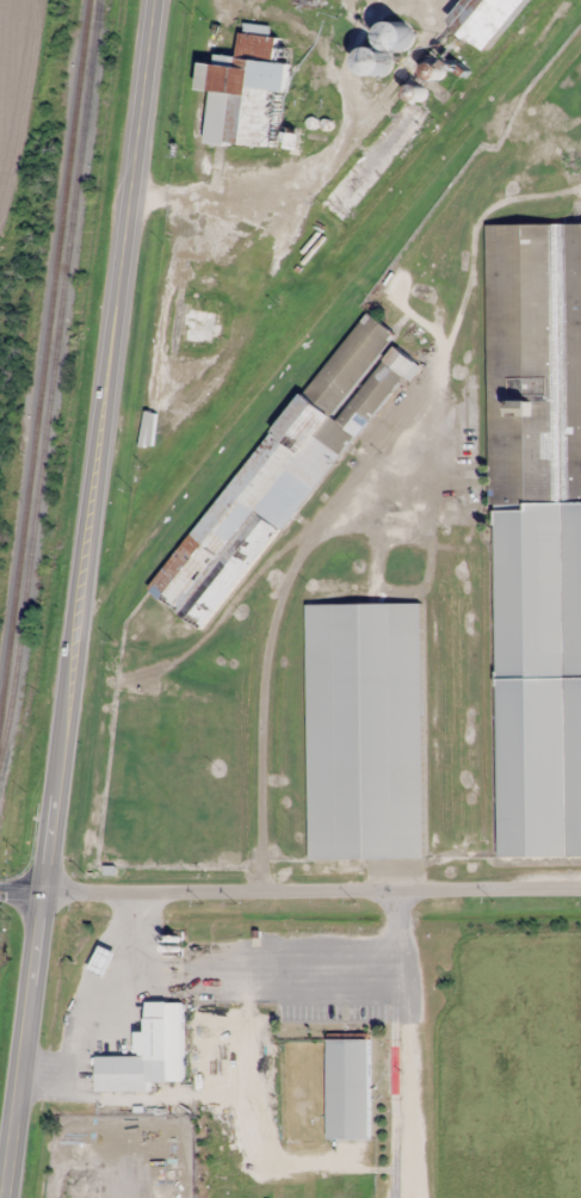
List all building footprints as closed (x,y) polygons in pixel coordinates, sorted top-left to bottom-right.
[(488,52),(527,0),(466,0),(449,23),(488,52)] [(384,28),(395,51),(410,43),(399,21),(384,28)] [(212,90),(207,142),(267,148),(272,92),(286,93),(289,63),(276,62),(279,36),(271,36),(272,26),(242,23),(239,57),(217,55),(216,64),(203,63),(200,89),(212,90)] [(321,206),(344,224),(426,113),(403,95),(321,206)] [(490,225),(496,858),(580,857),(580,224),(490,225)] [(399,373),(411,382),(423,367),(391,344),(398,335),(362,309),(153,595),(208,635),(399,373)] [(185,339),(218,339),(218,310),(185,310),(185,339)] [(423,604),(308,605),(310,860),(424,859),(423,604)] [(182,1081),(182,1001),(147,1001),(147,1031),(137,1031),(137,1056),(96,1056),(96,1091),(148,1091),(148,1081),(182,1081)] [(327,1139),(369,1139),(369,1038),(327,1038),(327,1139)] [(61,1137),(61,1157),(113,1157),(113,1137),(61,1137)]
